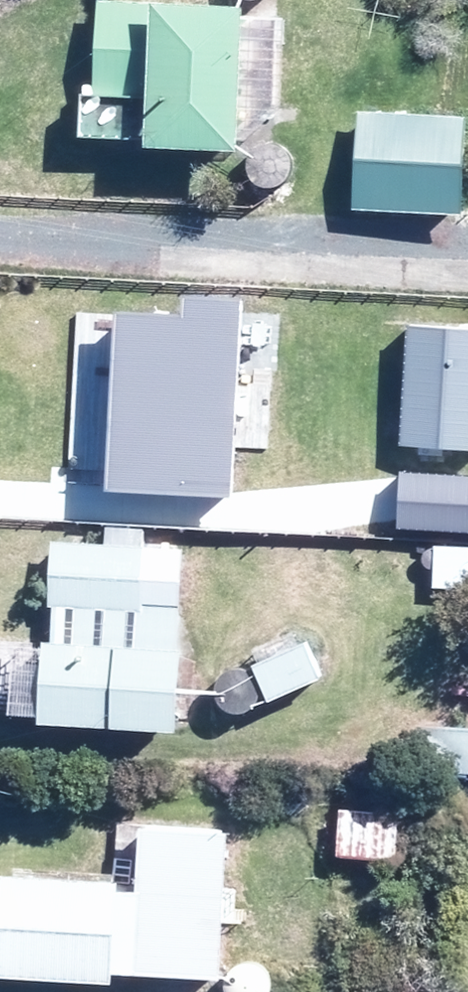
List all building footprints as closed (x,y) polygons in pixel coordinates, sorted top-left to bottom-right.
[(139,153),(233,156),(233,137),(245,137),(282,103),(285,15),(238,14),(238,11),(160,9),(160,2),(103,0),(98,0),(95,99),(83,98),(82,141),(140,143),(139,153)] [(356,113),(350,208),(459,214),(465,119),(356,113)] [(118,318),(115,470),(213,472),(216,306),(166,305),(165,319),(118,318)] [(436,356),(418,356),(418,378),(437,378),(436,356)] [(299,360),(254,361),(254,415),(250,415),(250,452),(300,452),(299,360)] [(138,602),(143,528),(105,526),(104,542),(50,539),(46,603),(50,603),(48,639),(48,643),(40,642),(35,720),(34,726),(174,735),(174,728),(179,652),(175,651),(175,647),(177,604),(138,602)] [(305,638),(254,660),(269,694),(320,672),(305,638)] [(423,727),(422,749),(421,773),(452,775),(467,775),(467,729),(423,727)] [(337,808),(335,855),(396,858),(398,812),(337,808)] [(115,826),(112,881),(2,875),(0,907),(0,977),(112,983),(112,975),(218,980),(226,832),(115,826)]
